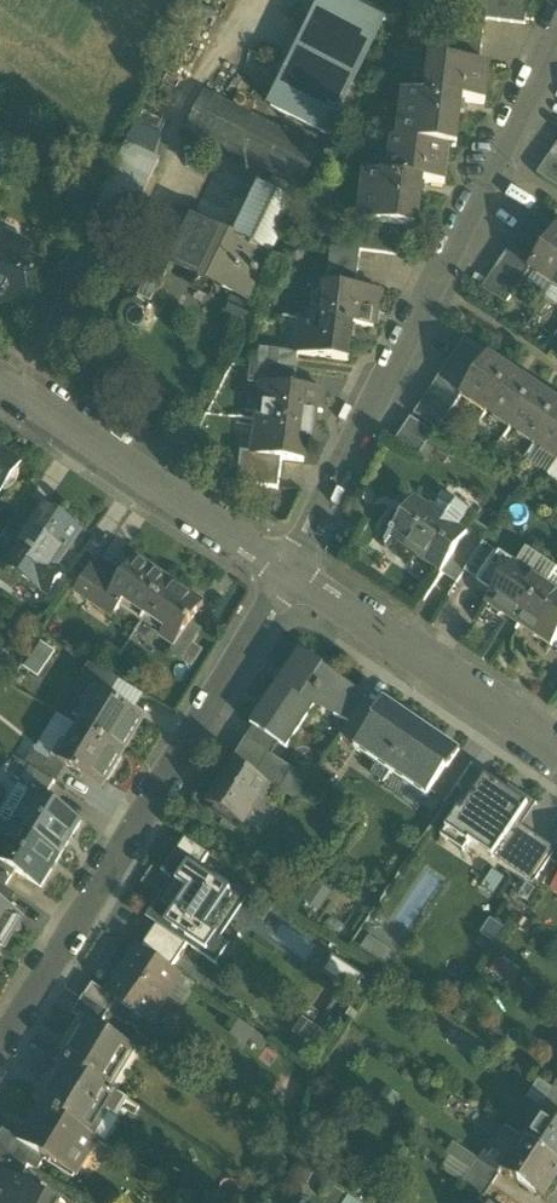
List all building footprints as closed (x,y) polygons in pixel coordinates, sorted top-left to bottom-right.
[(271,106),(327,134),(383,21),(360,10),(340,0),(323,0),(271,106)] [(360,10),(383,21),(385,22),(397,0),(365,0),(360,10)] [(485,19),(526,25),(529,0),(488,0),(485,19)] [(485,19),(458,16),(452,56),(480,60),(485,19)] [(490,68),(434,61),(430,96),(408,93),(402,141),(450,147),(457,148),(463,102),(485,105),(490,68)] [(321,148),(205,90),(184,130),(301,189),(321,148)] [(166,123),(141,110),(135,123),(137,124),(159,135),(166,123)] [(159,135),(137,124),(126,145),(151,157),(162,136),(159,135)] [(402,141),(394,140),(390,176),(367,173),(361,222),(405,228),(417,229),(423,182),(445,184),(450,147),(402,141)] [(151,157),(126,145),(110,179),(140,194),(157,160),(151,157)] [(555,147),(548,158),(556,164),(556,148),(555,147)] [(96,206),(127,221),(140,194),(110,179),(96,206)] [(293,202),(267,190),(242,242),(268,255),(293,202)] [(556,229),(532,213),(525,224),(548,240),(555,230),(556,229)] [(242,242),(191,218),(170,261),(247,299),(269,255),(242,242)] [(405,228),(365,223),(361,250),(402,255),(405,228)] [(548,240),(525,224),(518,235),(541,250),(548,240)] [(555,230),(548,240),(541,250),(534,261),(530,266),(531,267),(539,272),(537,277),(553,288),(556,284),(556,283),(556,281),(556,231),(555,230)] [(0,241),(0,298),(18,307),(27,289),(24,287),(28,278),(30,279),(31,276),(30,275),(36,263),(25,257),(30,247),(4,234),(0,241)] [(541,250),(518,235),(510,245),(534,261),(541,250)] [(534,261),(510,245),(503,256),(527,272),(531,267),(530,266),(534,261)] [(361,252),(333,248),(328,286),(329,286),(330,285),(357,288),(361,252)] [(527,272),(503,256),(496,267),(520,283),(527,272)] [(520,283),(496,267),(489,278),(513,294),(520,283)] [(513,294),(489,278),(481,289),(505,305),(513,294)] [(357,288),(330,285),(329,286),(325,320),(325,321),(353,324),(353,325),(376,328),(381,291),(357,288)] [(253,308),(237,301),(230,316),(245,324),(253,308)] [(325,321),(325,320),(304,317),(299,353),(299,355),(300,355),(349,361),(353,325),(353,324),(325,321)] [(488,356),(464,340),(457,350),(481,366),(487,356),(488,357),(488,356)] [(299,353),(271,350),(268,367),(297,371),(300,355),(299,355),(299,353)] [(481,366),(457,350),(450,361),(473,376),(481,366)] [(488,357),(487,356),(481,366),(473,376),(466,387),(462,392),(463,393),(471,398),(468,402),(485,414),(488,410),(488,409),(512,373),(488,357)] [(473,376),(450,361),(443,372),(466,387),(473,376)] [(297,371),(268,367),(259,365),(257,384),(271,386),(271,384),(296,387),(297,371)] [(466,387),(443,372),(436,382),(459,398),(463,393),(462,392),(466,387)] [(536,389),(512,373),(488,409),(488,410),(496,415),(493,419),(509,430),(512,426),(511,425),(536,389)] [(459,398),(436,382),(429,393),(452,409),(459,398)] [(296,387),(271,384),(271,386),(266,419),(266,420),(316,426),(318,412),(324,413),(326,391),(296,387)] [(536,389),(511,425),(512,426),(519,431),(517,435),(533,446),(536,442),(556,410),(556,403),(536,389)] [(452,409),(429,393),(421,404),(445,420),(452,409)] [(445,420),(421,404),(414,415),(438,431),(445,420)] [(536,442),(543,447),(540,451),(556,462),(556,410),(536,442)] [(316,426),(266,420),(266,419),(259,418),(254,454),(254,456),(284,460),(305,462),(307,443),(314,443),(316,426)] [(435,434),(411,418),(395,442),(418,458),(435,434)] [(22,463),(0,448),(0,494),(22,463)] [(284,460),(254,456),(254,454),(245,453),(243,471),(282,475),(284,460)] [(282,476),(252,472),(250,486),(280,489),(282,476)] [(444,495),(432,511),(414,499),(390,535),(421,556),(420,558),(441,572),(442,571),(466,535),(464,533),(458,529),(469,512),(444,495)] [(27,498),(10,523),(26,534),(43,509),(27,498)] [(26,534),(5,565),(23,577),(49,595),(63,574),(55,568),(80,533),(44,508),(43,509),(26,534)] [(466,535),(442,571),(457,582),(491,531),(474,520),(466,532),(465,532),(464,533),(466,535)] [(483,544),(465,572),(476,580),(495,552),(483,544)] [(499,553),(479,582),(493,591),(512,562),(499,553)] [(136,559),(104,605),(115,613),(120,607),(141,621),(169,581),(136,559)] [(493,591),(485,602),(520,625),(543,591),(546,585),(512,562),(493,591)] [(5,565),(0,572),(0,581),(14,590),(23,577),(5,565)] [(92,565),(73,592),(89,603),(107,575),(92,565)] [(169,581),(141,621),(176,645),(190,625),(203,605),(169,581)] [(543,591),(520,625),(552,647),(556,639),(556,600),(543,591)] [(176,645),(171,652),(181,660),(192,644),(200,632),(190,625),(176,645)] [(192,644),(181,660),(191,667),(202,651),(192,644)] [(353,687),(299,650),(285,670),(288,672),(252,725),(253,725),(279,743),(286,747),(287,746),(283,744),(310,705),(316,709),(317,708),(334,715),(353,687)] [(118,679),(90,662),(82,675),(98,684),(95,688),(108,695),(118,679)] [(353,687),(334,715),(349,721),(366,695),(353,687)] [(108,695),(95,688),(84,706),(91,710),(80,727),(124,753),(145,718),(108,695)] [(365,700),(339,737),(354,747),(373,719),(371,718),(378,708),(365,700)] [(84,706),(77,701),(66,718),(80,727),(91,710),(84,706)] [(383,701),(378,709),(378,708),(371,718),(373,719),(354,747),(391,772),(422,727),(383,701)] [(279,743),(253,725),(245,738),(246,739),(271,755),(279,743)] [(124,753),(80,727),(69,745),(63,741),(52,759),(66,767),(102,789),(124,753)] [(422,727),(391,772),(426,796),(430,790),(445,769),(447,770),(457,754),(459,752),(422,727)] [(271,755),(246,739),(232,762),(267,784),(296,801),(309,781),(271,755)] [(66,767),(52,759),(50,763),(34,753),(27,765),(32,768),(56,783),(66,767)] [(447,770),(445,769),(430,790),(447,801),(472,764),(457,754),(447,770)] [(232,762),(230,762),(206,802),(243,825),(267,784),(232,762)] [(56,783),(32,768),(20,786),(32,793),(33,792),(46,799),(56,783)] [(528,807),(486,778),(462,813),(460,811),(442,837),(465,852),(471,844),(492,859),(517,823),(528,807)] [(46,799),(33,792),(32,793),(13,825),(18,829),(19,828),(63,855),(83,822),(46,799)] [(556,851),(517,823),(492,859),(533,886),(556,851)] [(19,828),(18,829),(0,858),(0,862),(17,872),(42,888),(63,855),(19,828)] [(185,839),(176,853),(200,868),(209,854),(185,839)] [(168,910),(158,926),(188,945),(219,965),(229,950),(212,939),(241,894),(200,868),(176,853),(162,874),(173,881),(158,904),(168,910)] [(0,862),(0,885),(7,889),(17,872),(0,862)] [(8,907),(15,894),(7,889),(0,885),(0,902),(8,907)] [(0,902),(0,953),(1,954),(15,932),(22,930),(18,913),(8,907),(0,902)] [(188,945),(158,926),(142,950),(172,970),(188,945)] [(368,936),(360,947),(382,961),(389,950),(368,936)] [(107,993),(106,994),(117,1001),(149,1022),(166,996),(180,976),(180,975),(172,970),(142,950),(138,947),(107,993)] [(350,992),(362,976),(333,954),(321,971),(350,992)] [(496,958),(489,970),(509,981),(516,968),(496,958)] [(195,986),(180,976),(166,996),(181,1006),(195,986)] [(107,993),(94,984),(85,997),(109,1014),(117,1001),(106,994),(107,993)] [(109,1014),(85,997),(75,1014),(81,1018),(82,1016),(101,1028),(109,1014)] [(101,1028),(82,1016),(81,1018),(69,1038),(72,1040),(60,1060),(62,1061),(104,1087),(130,1046),(101,1028)] [(229,1037),(244,1043),(251,1026),(237,1020),(229,1037)] [(104,1087),(62,1061),(37,1102),(40,1104),(95,1138),(111,1112),(99,1104),(108,1089),(104,1087)] [(554,1088),(543,1105),(556,1115),(556,1090),(554,1088)] [(18,1140),(17,1141),(45,1158),(48,1154),(75,1170),(95,1138),(40,1104),(18,1140)] [(543,1105),(522,1136),(556,1159),(556,1115),(543,1105)] [(2,1130),(0,1133),(0,1151),(18,1160),(28,1166),(38,1171),(45,1158),(17,1141),(18,1140),(2,1130)] [(522,1136),(510,1154),(501,1168),(504,1170),(542,1195),(556,1172),(556,1159),(522,1136)] [(510,1154),(493,1142),(480,1161),(500,1174),(504,1170),(501,1168),(510,1154)] [(95,1171),(103,1149),(91,1145),(83,1167),(95,1171)] [(0,1151),(0,1172),(10,1176),(18,1160),(0,1151)] [(480,1161),(478,1159),(471,1171),(493,1186),(500,1174),(480,1161)] [(18,1160),(10,1176),(0,1172),(0,1202),(53,1202),(55,1198),(20,1180),(28,1166),(18,1160)] [(493,1186),(471,1171),(463,1182),(485,1197),(493,1186)]
